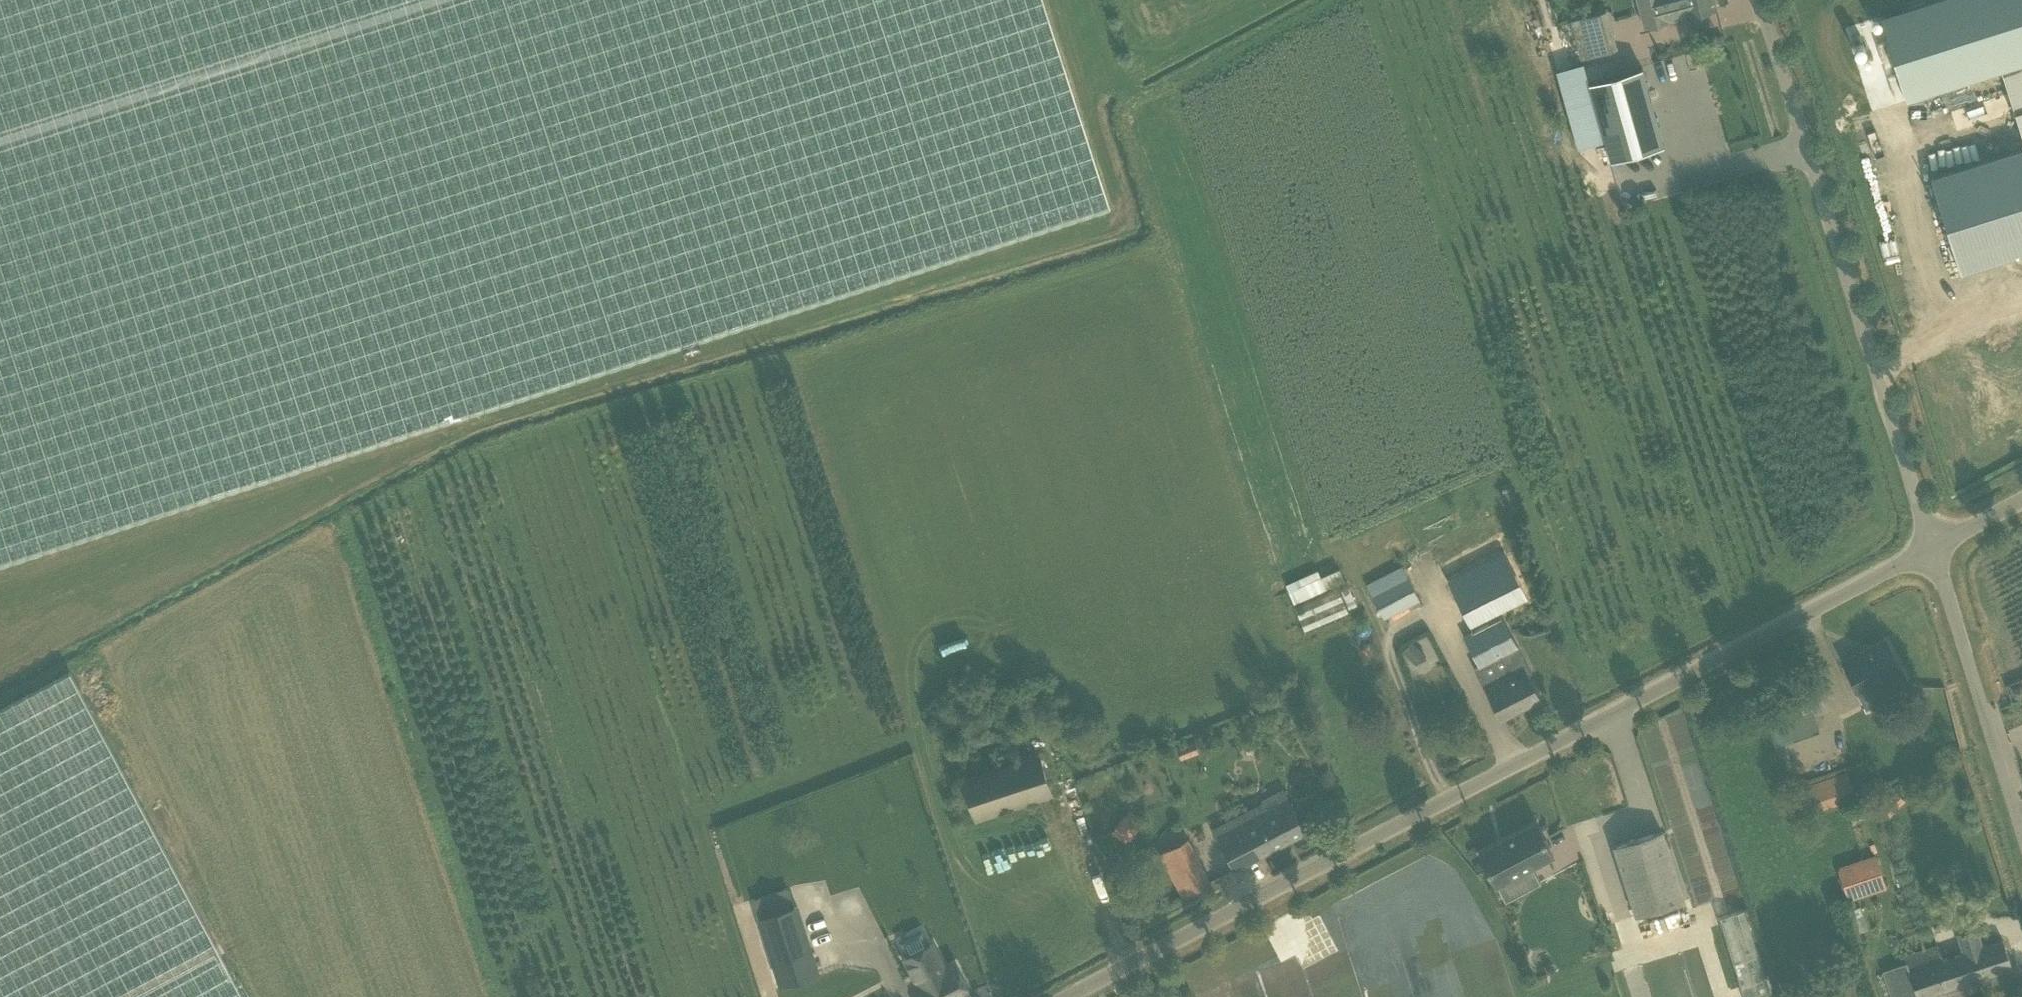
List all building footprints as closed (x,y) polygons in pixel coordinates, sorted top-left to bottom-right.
[(470,414),(1111,207),(1044,0),(0,0),(0,565),(470,414)] [(1717,9),(1715,0),(1634,0),(1642,30),(1717,9)] [(1906,100),(2001,70),(2021,136),(2021,0),(1932,0),(1880,16),(1906,100)] [(1607,10),(1573,19),(1583,60),(1618,51),(1607,10)] [(1642,68),(1588,83),(1610,162),(1664,147),(1642,68)] [(1930,177),(1960,273),(2021,254),(2021,147),(1930,177)] [(1505,552),(1448,580),(1471,626),(1528,598),(1505,552)] [(1385,617),(1395,612),(1420,600),(1402,566),(1368,584),(1385,617)] [(1321,575),(1297,586),(1303,599),(1344,581),(1339,568),(1321,575)] [(1296,604),(1305,629),(1350,611),(1341,587),(1296,604)] [(1481,679),(1502,718),(1539,699),(1527,675),(1532,672),(1518,645),(1515,647),(1500,618),(1473,632),(1465,636),(1480,665),(1474,668),(1481,679)] [(1426,634),(1416,639),(1423,653),(1433,648),(1426,634)] [(1403,651),(1409,657),(1419,648),(1412,641),(1403,651)] [(1859,654),(1843,662),(1860,695),(1902,672),(1886,642),(1860,656),(1859,654)] [(71,672),(0,710),(0,996),(244,996),(71,672)] [(1787,721),(1827,706),(1817,681),(1778,696),(1787,721)] [(2019,685),(2015,687),(2013,692),(2015,697),(2019,699),(2021,698),(2021,685),(2019,685)] [(973,819),(1050,795),(1036,753),(960,778),(973,819)] [(1816,781),(1810,783),(1819,812),(1845,803),(1845,802),(1857,797),(1847,770),(1816,781)] [(1214,830),(1235,870),(1306,832),(1291,803),(1269,815),(1263,805),(1214,830)] [(1143,823),(1129,812),(1113,831),(1127,843),(1143,823)] [(1493,888),(1495,887),(1503,903),(1539,885),(1531,869),(1552,858),(1535,824),(1476,854),(1493,888)] [(1684,901),(1662,831),(1614,846),(1636,916),(1684,901)] [(1159,855),(1173,881),(1183,898),(1210,883),(1186,841),(1159,855)] [(1838,865),(1849,898),(1887,885),(1876,852),(1838,865)] [(799,905),(794,907),(788,888),(753,899),(759,918),(758,919),(780,987),(821,973),(799,905)] [(1745,996),(1771,996),(1743,910),(1719,917),(1745,996)] [(2014,949),(2021,949),(2021,917),(2014,917),(2014,949)] [(2012,968),(2003,940),(1984,947),(1977,926),(1958,932),(1964,952),(1943,959),(1939,945),(1905,957),(1906,962),(1882,971),(1891,996),(1920,996),(2012,968)] [(970,994),(955,965),(954,962),(947,966),(934,941),(901,958),(909,974),(904,976),(915,996),(964,996),(970,994)] [(1810,992),(1819,996),(1825,982),(1816,978),(1810,992)]
